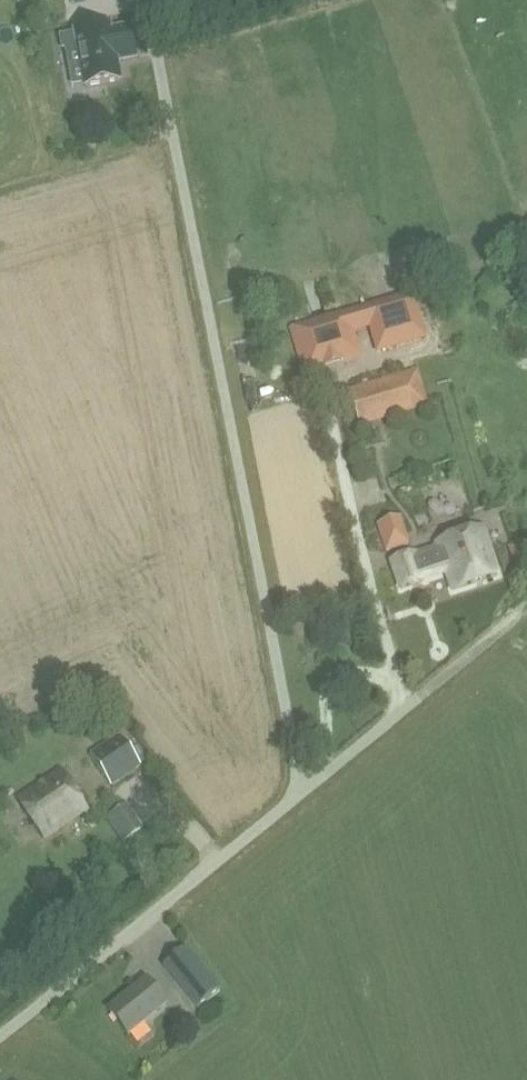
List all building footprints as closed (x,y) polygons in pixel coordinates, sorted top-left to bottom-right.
[(77,34),(61,36),(63,49),(79,46),(86,87),(120,81),(117,62),(137,58),(131,27),(111,31),(110,25),(76,31),(77,34)] [(295,331),(306,368),(309,367),(310,370),(320,367),(320,364),(347,356),(347,358),(357,355),(349,329),(372,322),(380,349),(422,336),(411,297),(295,331)] [(369,427),(438,407),(427,370),(359,390),(369,427)] [(410,544),(401,517),(376,525),(385,552),(410,544)] [(453,592),(494,578),(480,536),(448,547),(448,549),(418,559),(417,555),(394,563),(402,589),(425,581),(424,578),(446,571),(453,592)] [(142,767),(122,736),(92,755),(112,786),(142,767)] [(140,745),(132,751),(141,764),(149,759),(140,745)] [(88,811),(61,772),(19,801),(46,840),(88,811)] [(105,818),(120,843),(145,829),(126,803),(105,818)] [(198,1009),(221,991),(187,950),(164,968),(198,1009)] [(168,1006),(148,981),(110,1011),(130,1036),(168,1006)]
